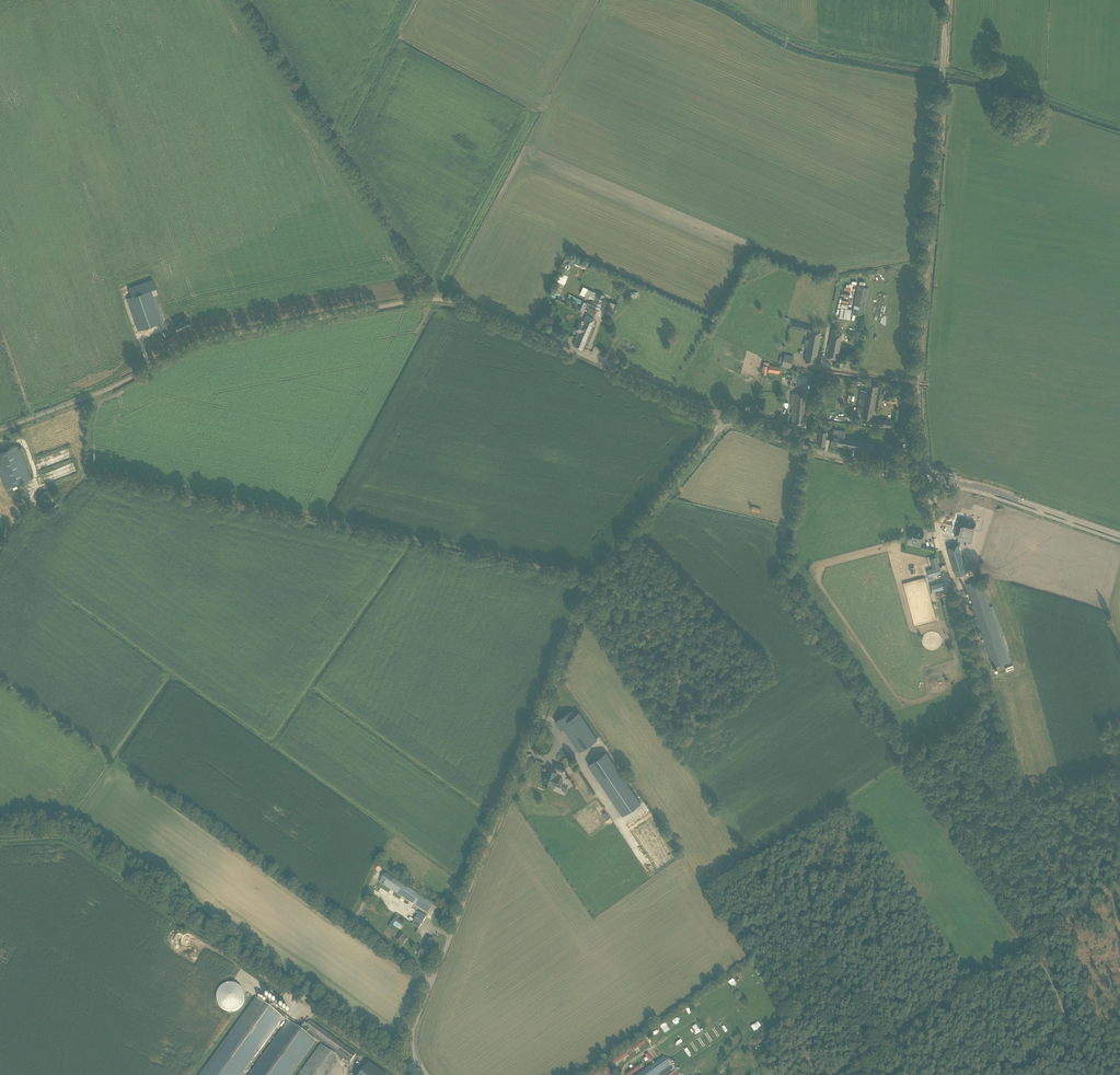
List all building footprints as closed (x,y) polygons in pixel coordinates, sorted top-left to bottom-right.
[(132,297),(127,299),(138,331),(139,331),(139,330),(161,323),(152,295),(158,293),(153,279),(129,288),(132,297)] [(553,293),(551,297),(555,299),(557,295),(560,296),(564,285),(558,282),(553,293)] [(850,294),(852,284),(845,283),(843,292),(850,294)] [(853,314),(857,315),(862,316),(868,288),(858,286),(853,314)] [(582,301),(579,309),(584,311),(586,308),(587,309),(590,308),(599,312),(605,300),(603,299),(605,296),(595,291),(595,292),(586,288),(583,295),(592,300),(591,303),(587,301),(587,303),(582,301)] [(605,300),(604,304),(613,308),(614,304),(605,300)] [(847,308),(848,304),(840,303),(837,317),(850,319),(852,309),(847,308)] [(580,332),(573,345),(582,350),(585,345),(588,338),(587,338),(595,320),(586,316),(582,324),(579,322),(575,330),(576,330),(580,332)] [(177,332),(189,326),(185,318),(174,324),(177,332)] [(804,325),(803,331),(810,332),(808,345),(807,350),(805,361),(810,363),(815,364),(820,332),(815,331),(810,331),(810,330),(811,327),(804,325)] [(841,335),(833,333),(828,357),(836,359),(841,335)] [(782,366),(791,368),(794,356),(785,354),(782,366)] [(783,374),(781,381),(791,384),(793,376),(791,376),(791,373),(787,372),(787,374),(783,374)] [(861,390),(857,410),(863,411),(862,417),(872,418),(878,386),(867,384),(866,391),(861,390)] [(802,424),(803,419),(805,395),(793,393),(792,406),(793,406),(792,423),(802,424)] [(826,432),(820,431),(817,445),(824,447),(826,432)] [(867,441),(833,434),(831,444),(864,451),(867,441)] [(21,454),(18,446),(0,453),(0,473),(6,488),(30,478),(24,461),(28,459),(26,453),(21,454)] [(55,500),(50,491),(40,496),(44,505),(55,500)] [(954,536),(960,537),(962,529),(968,531),(968,532),(972,533),(975,523),(967,521),(968,520),(962,518),(961,524),(957,523),(954,536)] [(911,530),(908,541),(913,542),(914,540),(920,542),(921,542),(924,532),(919,531),(919,532),(917,531),(911,530)] [(968,573),(962,552),(951,556),(957,577),(968,573)] [(933,569),(926,570),(928,577),(941,574),(936,557),(930,559),(933,569)] [(981,579),(966,584),(993,668),(998,666),(1008,663),(1005,668),(1006,671),(1014,669),(1012,665),(1011,663),(1011,662),(1004,642),(1000,628),(996,617),(993,606),(990,607),(982,585),(981,579)] [(931,592),(944,588),(942,581),(929,585),(931,592)] [(950,590),(936,594),(954,660),(969,656),(950,590)] [(579,712),(575,715),(572,710),(555,722),(561,731),(564,729),(579,752),(598,739),(579,712)] [(641,804),(607,753),(588,765),(623,816),(641,804)] [(556,764),(554,768),(562,772),(564,767),(556,764)] [(546,773),(543,781),(548,783),(552,785),(551,787),(554,788),(553,790),(565,795),(566,792),(561,790),(562,788),(556,786),(557,786),(557,785),(560,777),(557,776),(558,773),(555,772),(549,769),(547,774),(546,773)] [(435,904),(386,873),(380,882),(429,914),(435,904)] [(381,887),(373,900),(419,929),(427,916),(381,887)] [(370,926),(377,915),(367,909),(360,920),(369,925),(370,926)] [(426,958),(434,939),(433,939),(434,935),(425,931),(423,935),(427,937),(423,948),(421,947),(418,955),(421,956),(426,958)] [(401,943),(402,942),(404,943),(407,939),(405,937),(405,936),(400,933),(396,939),(401,943)] [(221,989),(219,1009),(244,1011),(246,985),(224,984),(223,989),(221,989)] [(719,993),(725,988),(723,984),(717,989),(719,993)] [(245,1069),(283,1018),(284,1017),(266,1005),(255,997),(217,1050),(245,1069)] [(316,1041),(303,1031),(304,1029),(305,1027),(303,1026),(302,1028),(273,1007),(273,1006),(268,1002),(266,1005),(284,1017),(283,1018),(289,1021),(251,1073),(254,1074),(292,1074),(316,1041)] [(305,1027),(304,1029),(344,1058),(350,1062),(356,1054),(310,1020),(305,1027)] [(688,1039),(692,1036),(687,1029),(683,1032),(688,1039)] [(641,1039),(629,1049),(632,1052),(644,1042),(641,1039)] [(217,1050),(199,1074),(240,1074),(245,1069),(217,1050)] [(608,1060),(611,1065),(628,1056),(625,1051),(608,1060)] [(665,1057),(638,1074),(658,1074),(671,1066),(667,1060),(671,1057),(669,1053),(665,1057)] [(644,1055),(648,1062),(652,1060),(648,1053),(644,1055)] [(360,1074),(386,1074),(369,1063),(360,1074)] [(641,1069),(638,1065),(625,1073),(627,1074),(631,1074),(641,1069)]
